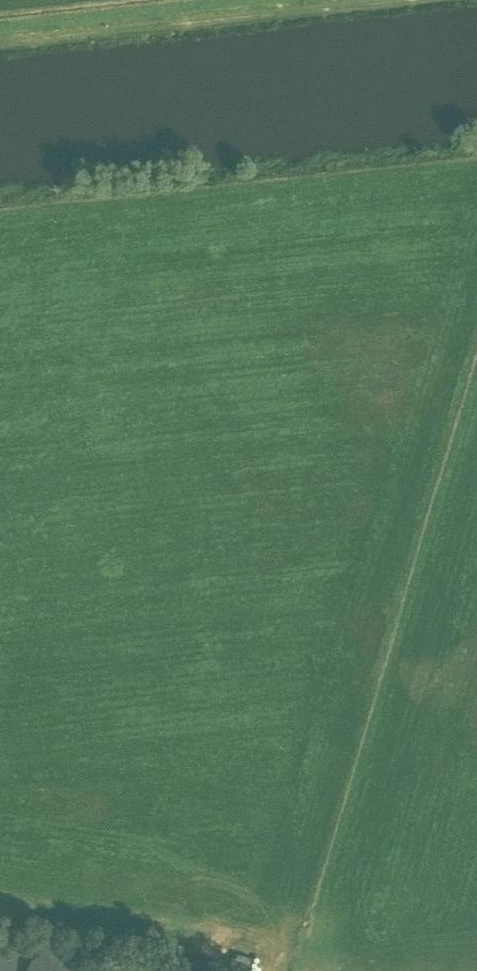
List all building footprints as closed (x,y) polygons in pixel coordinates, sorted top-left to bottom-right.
[(16,950),(0,949),(0,970),(14,970),(16,950)] [(80,969),(73,958),(58,951),(43,952),(31,960),(26,970),(80,970),(80,969)]
